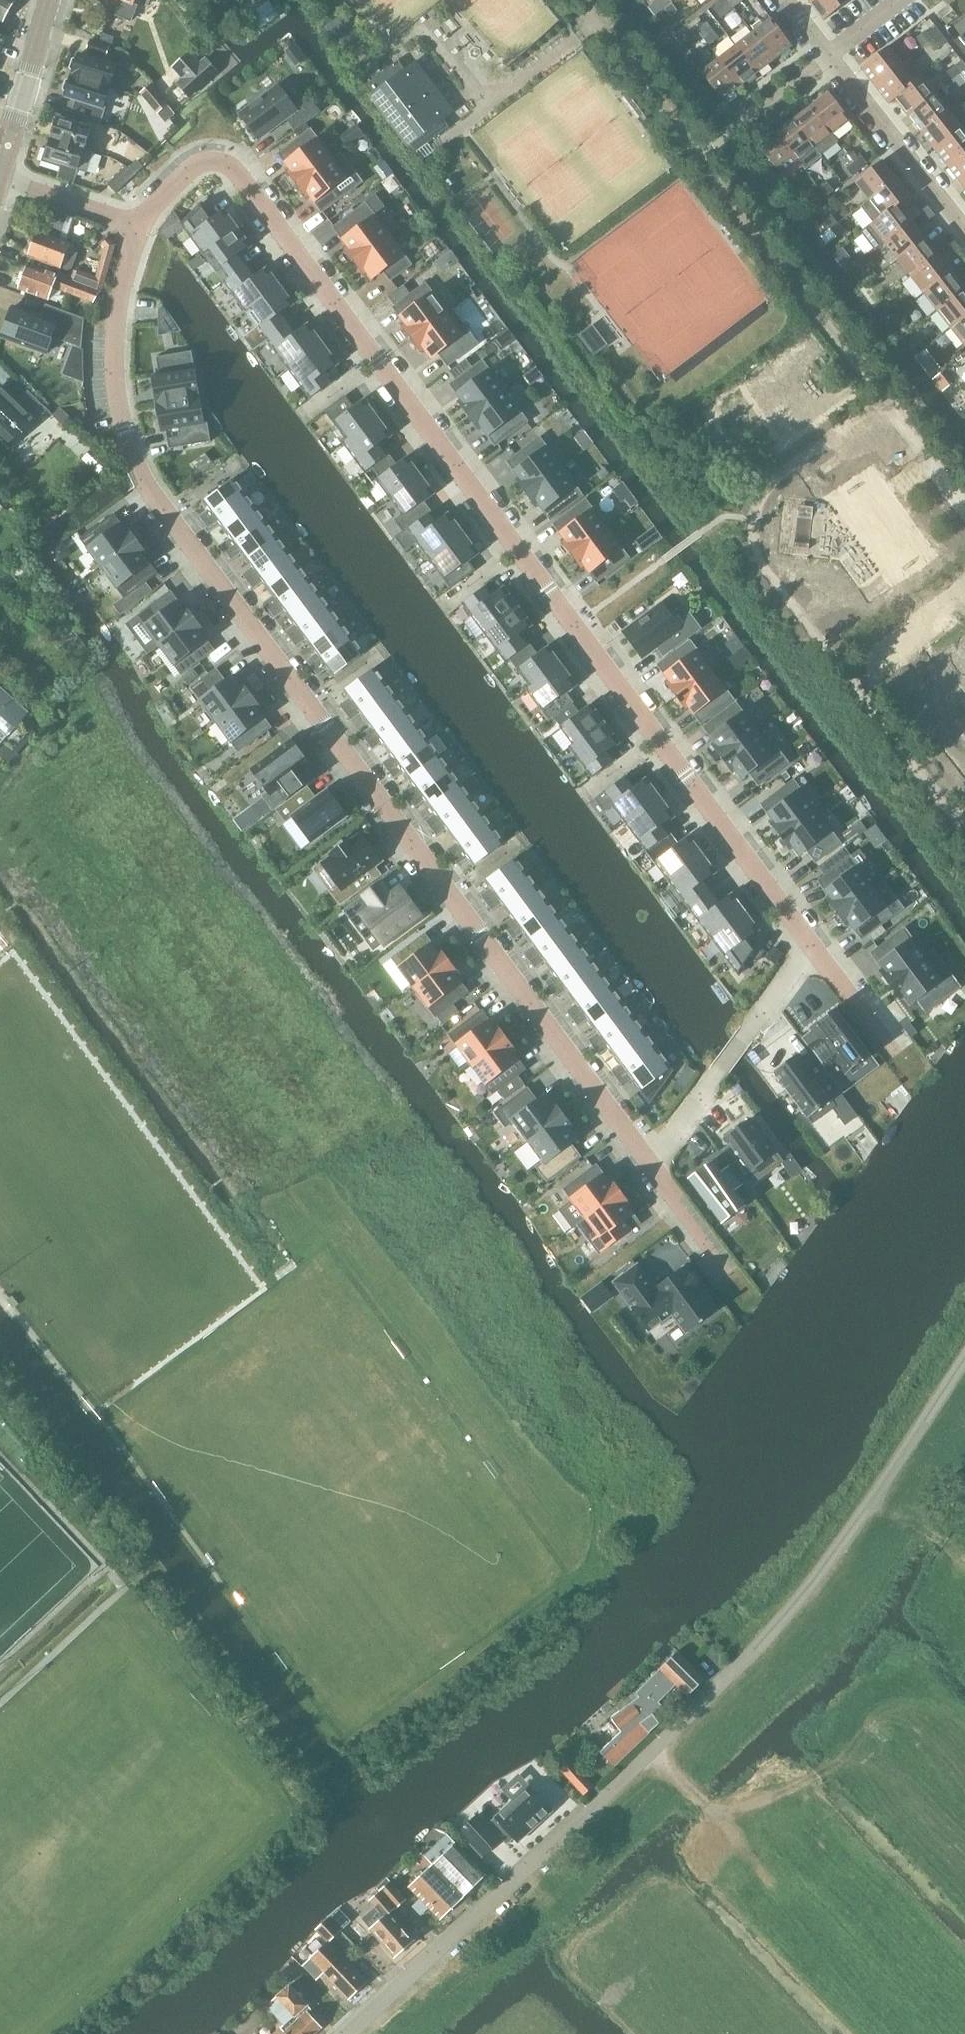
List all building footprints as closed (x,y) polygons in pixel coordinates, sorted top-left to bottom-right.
[(3,22),(15,0),(14,0),(0,0),(0,20),(3,22)] [(644,3),(654,17),(655,16),(662,11),(659,7),(665,2),(663,0),(647,0),(644,2),(644,3)] [(717,2),(711,6),(720,18),(734,7),(730,3),(728,0),(719,0),(717,2)] [(810,2),(824,20),(849,0),(812,0),(810,2)] [(938,12),(947,24),(958,16),(948,4),(938,12)] [(690,23),(696,30),(704,24),(698,17),(690,23)] [(771,18),(753,32),(774,59),(792,45),(771,18)] [(674,35),(684,48),(696,38),(687,25),(674,35)] [(927,32),(933,40),(941,34),(935,26),(927,32)] [(753,32),(736,45),(757,72),(774,59),(753,32)] [(941,34),(933,40),(939,47),(947,41),(941,34)] [(960,48),(964,44),(964,39),(961,35),(954,40),(960,48)] [(73,72),(71,75),(109,88),(116,67),(106,63),(108,57),(106,57),(110,46),(90,40),(86,52),(93,54),(91,59),(78,54),(77,57),(72,59),(69,68),(73,72)] [(909,59),(895,41),(861,68),(875,86),(902,65),(909,59)] [(736,45),(718,59),(739,86),(757,72),(736,45)] [(218,71),(206,57),(176,84),(188,97),(218,71)] [(739,86),(718,59),(701,73),(722,99),(739,86)] [(364,86),(408,144),(409,143),(416,152),(449,127),(442,118),(452,111),(415,63),(406,70),(398,60),(364,86)] [(960,74),(964,70),(964,65),(961,60),(954,66),(960,74)] [(889,104),(895,99),(894,98),(915,82),(914,81),(902,65),(875,86),(889,104)] [(109,88),(71,75),(70,79),(65,80),(62,89),(66,93),(65,96),(79,100),(75,112),(100,120),(105,107),(103,107),(109,88)] [(895,99),(908,115),(934,94),(920,76),(914,81),(915,82),(894,98),(895,99)] [(167,104),(150,84),(140,93),(157,113),(167,104)] [(295,110),(277,85),(239,113),(258,139),(286,119),(294,131),(320,111),(310,99),(295,110)] [(829,93),(811,107),(832,133),(849,119),(829,93)] [(908,115),(921,132),(948,111),(934,94),(908,115)] [(961,128),(964,125),(964,113),(957,103),(948,111),(921,132),(934,149),(961,128)] [(811,107),(794,120),(821,154),(838,141),(832,133),(811,107)] [(54,130),(51,138),(91,151),(94,141),(87,138),(90,127),(74,122),(75,119),(56,113),(51,129),(54,130)] [(794,120),(777,133),(798,160),(799,159),(805,166),(807,165),(810,165),(813,163),(814,159),(821,154),(794,120)] [(948,166),(964,153),(964,133),(961,128),(934,149),(948,166)] [(286,170),(296,185),(332,158),(310,129),(278,153),(280,156),(289,168),(286,170)] [(798,160),(777,133),(759,147),(780,174),(798,160)] [(91,151),(51,138),(49,147),(46,146),(41,161),(60,168),(61,164),(77,169),(87,172),(94,152),(91,151)] [(332,158),(296,185),(307,199),(310,197),(321,212),(362,182),(340,153),(332,158)] [(961,183),(964,180),(964,153),(948,166),(961,183)] [(862,156),(854,162),(860,170),(867,164),(862,156)] [(136,160),(127,169),(134,175),(143,167),(136,160)] [(855,181),(869,199),(895,178),(882,161),(855,181)] [(860,170),(854,162),(846,168),(852,176),(860,170)] [(134,175),(127,169),(126,167),(107,184),(116,192),(134,175)] [(860,206),(872,222),(881,215),(882,216),(898,204),(898,205),(909,196),(895,178),(869,199),(860,206)] [(827,183),(820,189),(826,197),(833,191),(827,183)] [(826,197),(820,189),(812,195),(818,203),(826,197)] [(875,250),(884,242),(911,221),(921,213),(928,208),(922,200),(905,213),(898,205),(898,204),(882,216),(881,215),(872,222),(870,224),(861,232),(875,250)] [(212,218),(201,203),(181,224),(203,253),(237,228),(228,216),(226,217),(222,211),(212,218)] [(343,247),(354,262),(389,235),(365,203),(333,227),(346,245),(343,247)] [(921,213),(927,221),(934,215),(928,208),(921,213)] [(824,221),(830,229),(838,223),(832,215),(824,221)] [(884,242),(897,259),(924,238),(911,221),(884,242)] [(838,223),(830,229),(836,237),(843,231),(838,223)] [(246,240),(237,228),(203,253),(203,254),(207,251),(228,278),(224,281),(224,282),(247,265),(239,254),(249,247),(244,241),(246,240)] [(29,257),(60,268),(61,265),(67,267),(72,255),(70,254),(74,245),(38,232),(34,244),(31,245),(29,250),(30,253),(29,257)] [(941,240),(947,247),(955,242),(949,234),(941,240)] [(389,235),(354,262),(364,276),(368,274),(371,279),(383,270),(390,280),(411,265),(389,235)] [(78,270),(74,281),(93,288),(101,291),(115,245),(109,238),(102,245),(104,247),(96,277),(78,270)] [(897,259),(911,276),(937,255),(924,238),(897,259)] [(955,242),(947,247),(953,255),(961,250),(955,242)] [(911,276),(924,293),(951,272),(937,255),(911,276)] [(52,287),(71,294),(93,302),(100,291),(28,265),(19,289),(48,299),(52,287)] [(247,265),(224,282),(245,311),(279,286),(271,274),(269,275),(265,269),(255,276),(247,265)] [(951,272),(924,293),(937,310),(964,289),(964,288),(964,276),(958,282),(951,272)] [(400,324),(411,339),(448,311),(426,282),(393,307),(404,322),(400,324)] [(288,298),(279,286),(245,311),(258,327),(246,336),(256,348),(290,323),(282,312),(291,305),(287,299),(288,298)] [(950,327),(964,316),(964,291),(964,289),(937,310),(950,327)] [(12,307),(1,337),(46,353),(53,335),(81,346),(84,318),(47,305),(42,318),(12,307)] [(448,311),(411,339),(422,353),(425,351),(430,358),(438,352),(447,365),(477,343),(451,309),(448,311)] [(950,327),(964,345),(964,316),(950,327)] [(594,322),(580,333),(595,353),(609,342),(594,322)] [(306,324),(273,348),(288,369),(322,344),(313,332),(312,333),(306,324)] [(331,356),(322,344),(288,369),(310,397),(333,381),(326,372),(336,365),(330,357),(331,356)] [(153,376),(157,403),(199,397),(191,351),(156,357),(159,375),(153,376)] [(457,401),(468,416),(504,390),(482,360),(450,384),(461,399),(457,401)] [(8,442),(5,445),(6,446),(31,419),(35,423),(47,410),(54,417),(54,416),(27,390),(15,402),(2,390),(5,387),(4,386),(0,390),(0,434),(8,442)] [(504,390),(468,416),(479,430),(482,428),(495,445),(527,421),(504,390)] [(203,423),(199,397),(157,403),(162,431),(166,430),(169,448),(210,441),(207,422),(203,423)] [(343,443),(377,417),(368,405),(367,406),(362,400),(353,407),(345,397),(326,411),(346,439),(343,442),(343,443)] [(377,417),(343,443),(365,471),(388,454),(380,444),(389,436),(385,430),(386,429),(377,417)] [(539,438),(507,461),(518,476),(515,478),(525,493),(561,467),(539,438)] [(666,438),(661,440),(665,448),(670,446),(666,438)] [(388,454),(365,471),(365,472),(373,467),(380,477),(377,479),(390,498),(420,475),(411,463),(410,464),(405,458),(396,465),(388,454)] [(561,467),(525,493),(536,507),(539,505),(550,520),(582,496),(561,467)] [(420,475),(390,498),(403,514),(395,520),(403,531),(430,511),(423,501),(432,494),(428,488),(429,487),(420,475)] [(244,493),(233,478),(202,502),(208,509),(198,516),(204,523),(214,516),(244,493)] [(255,508),(244,493),(214,516),(204,523),(210,532),(220,525),(224,531),(255,508)] [(561,541),(572,555),(607,529),(585,500),(553,524),(564,538),(561,541)] [(266,522),(255,508),(224,531),(229,538),(220,545),(225,552),(235,545),(266,522)] [(430,511),(403,531),(396,537),(405,550),(416,541),(429,558),(463,533),(454,521),(453,522),(447,514),(437,521),(430,511)] [(102,568),(138,542),(127,527),(124,529),(113,515),(81,539),(102,568)] [(277,537),(266,522),(235,545),(225,552),(232,560),(241,553),(246,560),(277,537)] [(607,529),(572,555),(582,570),(585,567),(596,582),(628,558),(607,529)] [(463,533),(429,558),(451,587),(474,570),(467,561),(477,554),(471,546),(472,545),(463,533)] [(287,551),(277,537),(246,560),(251,566),(241,574),(247,581),(257,574),(287,551)] [(102,568),(124,597),(156,573),(145,558),(148,556),(138,542),(102,568)] [(298,566),(287,551),(257,574),(247,581),(253,589),(262,582),(267,589),(298,566)] [(309,580),(298,566),(267,589),(272,595),(263,602),(268,610),(278,603),(309,580)] [(320,594),(309,580),(278,603),(268,610),(275,618),(284,611),(289,617),(320,594)] [(508,596),(502,588),(492,595),(485,586),(462,603),(472,616),(464,622),(476,638),(484,632),(518,607),(516,604),(515,605),(512,601),(513,601),(512,599),(511,600),(510,598),(510,597),(509,595),(508,596)] [(170,592),(138,616),(159,645),(195,619),(184,604),(181,607),(170,592)] [(330,609),(320,594),(289,617),(294,624),(284,631),(290,639),(300,632),(330,609)] [(661,603),(622,631),(642,658),(681,630),(661,603)] [(520,609),(518,607),(484,632),(505,661),(528,644),(520,633),(530,626),(525,620),(527,619),(525,617),(524,617),(523,615),(522,613),(522,614),(519,610),(520,609)] [(341,623),(330,609),(300,632),(290,639),(296,647),(305,640),(310,646),(341,623)] [(205,633),(195,619),(159,645),(181,674),(213,650),(202,636),(205,633)] [(352,638),(341,623),(310,646),(315,653),(306,660),(311,668),(321,661),(352,638)] [(363,653),(352,638),(321,661),(311,668),(318,676),(327,669),(331,675),(332,676),(363,653)] [(665,682),(676,696),(711,670),(690,641),(657,665),(668,679),(665,682)] [(536,655),(528,644),(505,661),(527,690),(561,665),(559,662),(558,662),(555,659),(556,658),(555,657),(554,657),(553,655),(552,653),(550,654),(546,647),(536,655)] [(562,667),(561,665),(527,690),(548,719),(571,702),(564,693),(574,685),(568,677),(569,676),(568,674),(567,675),(566,673),(566,672),(565,671),(562,667)] [(375,669),(374,668),(343,691),(344,692),(348,698),(339,705),(345,713),(385,683),(375,669)] [(225,682),(216,669),(191,687),(216,722),(252,696),(241,681),(238,684),(233,677),(225,682)] [(711,670),(676,696),(686,711),(690,708),(701,723),(733,699),(711,670)] [(365,720),(396,697),(385,683),(345,713),(351,721),(360,714),(365,720)] [(4,759),(29,730),(20,721),(28,713),(0,688),(0,756),(4,759)] [(262,710),(252,696),(216,722),(238,751),(270,727),(259,713),(262,710)] [(406,712),(396,697),(365,720),(370,727),(360,734),(366,742),(406,712)] [(735,703),(703,727),(714,741),(711,744),(719,755),(722,758),(757,732),(735,703)] [(594,711),(589,705),(560,727),(573,744),(574,745),(604,722),(602,720),(601,720),(598,716),(599,716),(598,715),(597,715),(596,713),(596,712),(595,710),(594,711)] [(417,726),(406,712),(366,742),(372,750),(381,743),(386,749),(417,726)] [(606,725),(604,722),(574,745),(573,744),(569,747),(591,776),(614,759),(608,751),(617,743),(611,735),(613,734),(611,732),(610,733),(609,731),(609,730),(608,729),(605,725),(606,725)] [(428,741),(417,726),(386,749),(391,756),(382,763),(388,770),(428,741)] [(757,732),(722,758),(733,773),(736,770),(741,777),(748,772),(758,785),(788,763),(777,748),(772,752),(757,732)] [(266,798),(273,807),(307,782),(300,773),(309,766),(291,740),(252,769),(271,794),(266,798)] [(408,778),(439,755),(428,741),(388,770),(393,778),(403,772),(408,778)] [(449,769),(439,755),(408,778),(412,785),(403,791),(409,799),(449,769)] [(460,784),(449,769),(409,799),(415,807),(424,800),(429,807),(460,784)] [(626,776),(594,799),(603,811),(612,805),(624,821),(659,796),(657,794),(656,794),(653,790),(654,790),(653,788),(652,789),(651,787),(651,786),(650,784),(648,785),(644,779),(634,786),(626,776)] [(793,780),(761,804),(772,818),(768,821),(779,835),(815,809),(793,780)] [(471,798),(460,784),(429,807),(434,813),(425,820),(430,828),(471,798)] [(316,798),(307,786),(275,809),(285,822),(292,817),(311,842),(346,816),(327,789),(316,798)] [(659,796),(624,821),(647,851),(670,834),(662,824),(672,817),(666,809),(667,808),(666,806),(665,806),(664,804),(663,803),(660,799),(659,796)] [(482,813),(471,798),(430,828),(436,836),(446,829),(451,836),(482,813)] [(815,809),(779,835),(790,850),(793,847),(798,854),(806,849),(815,862),(840,843),(815,809)] [(492,827),(482,813),(451,836),(455,842),(446,849),(452,857),(492,827)] [(875,824),(863,832),(875,848),(887,839),(875,824)] [(502,841),(492,827),(452,857),(458,865),(467,858),(471,864),(472,865),(504,842),(502,841)] [(380,862),(360,834),(351,841),(350,839),(329,855),(330,856),(321,863),(336,882),(328,888),(340,904),(380,874),(374,866),(380,862)] [(670,834),(647,851),(667,879),(702,854),(700,851),(699,852),(696,848),(697,847),(696,846),(695,846),(694,844),(693,842),(691,843),(687,837),(677,844),(670,834)] [(702,854),(667,879),(689,908),(712,891),(704,880),(714,873),(709,867),(711,866),(709,864),(708,864),(707,862),(707,861),(706,860),(703,857),(703,856),(702,854)] [(850,857),(818,881),(829,895),(826,898),(836,912),(872,886),(850,857)] [(516,859),(515,858),(484,881),(485,882),(489,888),(480,895),(486,903),(526,873),(516,859)] [(537,887),(526,873),(486,903),(492,911),(501,904),(506,910),(537,887)] [(380,883),(343,910),(352,924),(362,916),(382,944),(421,915),(400,886),(389,895),(380,883)] [(872,886),(836,912),(847,927),(850,924),(861,939),(893,915),(872,886)] [(548,902),(537,887),(506,910),(511,917),(501,924),(507,932),(548,902)] [(712,891),(689,908),(710,937),(744,911),(743,909),(742,909),(739,906),(740,905),(739,904),(738,904),(737,902),(736,900),(734,900),(730,894),(720,902),(712,891)] [(558,916),(548,902),(507,932),(513,940),(522,933),(527,939),(558,916)] [(744,911),(710,937),(738,975),(762,942),(754,932),(756,931),(751,925),(753,923),(752,921),(751,922),(750,920),(750,919),(749,918),(746,914),(744,911)] [(569,931),(558,916),(527,939),(532,946),(523,953),(529,961),(569,931)] [(904,929),(872,953),(883,968),(880,970),(890,984),(933,952),(925,957),(904,929)] [(580,945),(569,931),(529,961),(535,969),(544,962),(549,968),(580,945)] [(424,934),(392,958),(414,987),(449,961),(438,946),(435,949),(424,934)] [(591,960),(580,945),(549,968),(554,975),(544,982),(550,990),(591,960)] [(959,987),(933,952),(890,984),(901,999),(904,996),(909,1003),(917,998),(926,1011),(959,987)] [(601,974),(591,960),(550,990),(556,997),(565,990),(570,997),(601,974)] [(414,987),(435,1016),(467,992),(457,977),(460,975),(449,961),(414,987)] [(572,1018),(612,988),(601,974),(570,997),(575,1004),(566,1010),(572,1018)] [(623,1003),(612,988),(572,1018),(577,1026),(587,1019),(592,1026),(623,1003)] [(633,1017),(623,1003),(592,1026),(597,1032),(587,1039),(593,1047),(633,1017)] [(835,1010),(811,1028),(818,1038),(808,1045),(843,1091),(854,1083),(846,1072),(855,1065),(856,1067),(859,1064),(858,1062),(868,1055),(835,1010)] [(481,1011),(449,1035),(471,1064),(506,1038),(495,1023),(492,1026),(481,1011)] [(593,1047),(599,1055),(608,1048),(613,1055),(644,1032),(633,1017),(593,1047)] [(657,1049),(644,1032),(613,1055),(620,1064),(611,1071),(617,1079),(657,1049)] [(471,1064),(492,1093),(525,1069),(514,1054),(517,1052),(506,1038),(471,1064)] [(673,1070),(657,1049),(617,1079),(623,1087),(632,1080),(649,1103),(673,1070)] [(831,1078),(811,1053),(802,1060),(798,1054),(774,1072),(786,1088),(785,1089),(791,1098),(792,1097),(796,1102),(795,1103),(802,1112),(803,1111),(812,1124),(836,1106),(821,1085),(831,1078)] [(527,1088),(495,1112),(506,1126),(513,1121),(528,1141),(563,1115),(553,1100),(550,1102),(544,1095),(537,1101),(527,1088)] [(543,1161),(536,1166),(547,1180),(579,1156),(570,1143),(576,1139),(571,1131),(574,1129),(563,1115),(528,1141),(543,1161)] [(721,1151),(747,1187),(782,1161),(766,1139),(761,1131),(760,1132),(751,1119),(727,1137),(731,1144),(721,1151)] [(712,1160),(688,1178),(721,1223),(745,1205),(734,1190),(743,1184),(729,1165),(720,1171),(712,1160)] [(607,1179),(596,1165),(564,1189),(585,1218),(621,1192),(610,1177),(607,1179)] [(631,1206),(621,1192),(585,1218),(577,1224),(599,1253),(639,1223),(628,1208),(631,1206)] [(637,1265),(615,1282),(633,1307),(632,1307),(639,1317),(637,1318),(640,1322),(642,1320),(649,1330),(672,1312),(685,1331),(698,1321),(700,1323),(703,1321),(702,1319),(715,1309),(701,1291),(702,1290),(685,1268),(684,1269),(684,1268),(655,1289),(637,1265)] [(600,1752),(614,1766),(659,1723),(655,1717),(664,1707),(659,1702),(676,1685),(687,1696),(705,1679),(677,1651),(636,1692),(639,1696),(611,1717),(621,1731),(600,1752)] [(562,1771),(582,1792),(584,1795),(593,1786),(574,1765),(571,1762),(562,1771)] [(514,1838),(517,1841),(549,1811),(528,1788),(497,1818),(514,1838)] [(459,1833),(483,1858),(501,1840),(487,1826),(477,1816),(459,1833)] [(442,1856),(433,1864),(464,1896),(486,1875),(455,1843),(442,1856)] [(464,1896),(433,1864),(410,1887),(440,1918),(464,1896)] [(395,1909),(405,1899),(390,1882),(379,1891),(395,1909)] [(370,1899),(384,1916),(370,1928),(395,1957),(414,1940),(390,1912),(395,1909),(379,1891),(370,1899)] [(329,1917),(319,1926),(332,1940),(342,1930),(329,1917)] [(309,1959),(349,2000),(368,1981),(328,1940),(309,1959)] [(263,2008),(281,2028),(307,2005),(290,1985),(263,2008)] [(321,2028),(306,2012),(283,2033),(314,2033),(321,2028)]
